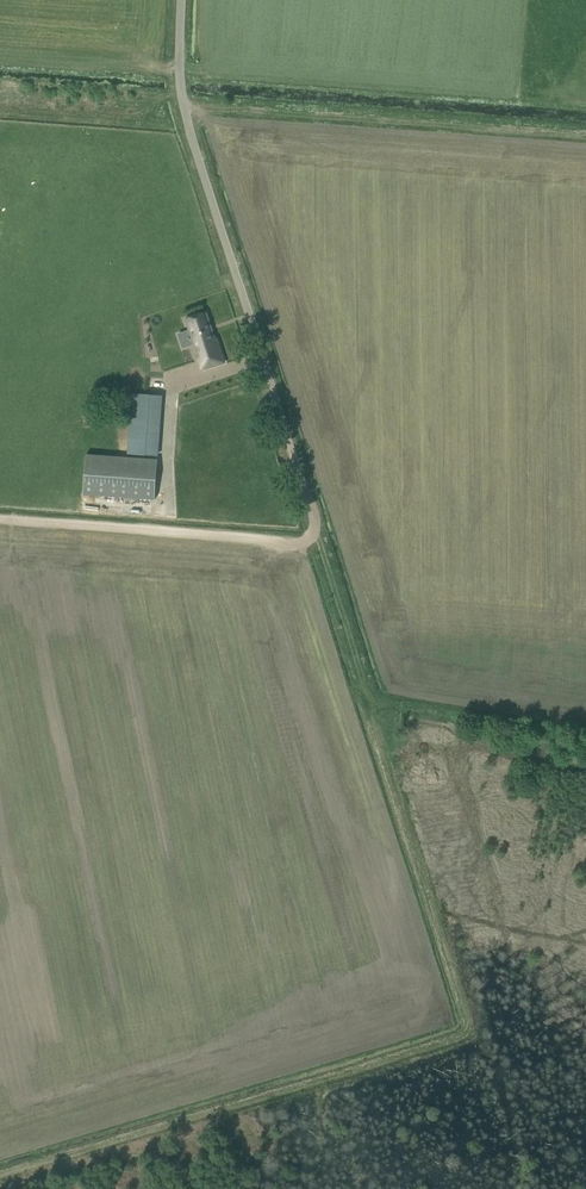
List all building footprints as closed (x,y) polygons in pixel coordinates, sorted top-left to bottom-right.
[(206,313),(185,320),(189,330),(194,345),(202,370),(224,362),(217,338),(215,339),(206,313)] [(159,448),(162,396),(132,394),(127,445),(128,445),(127,454),(159,456),(159,448)] [(87,453),(83,494),(154,500),(158,460),(87,453)]
